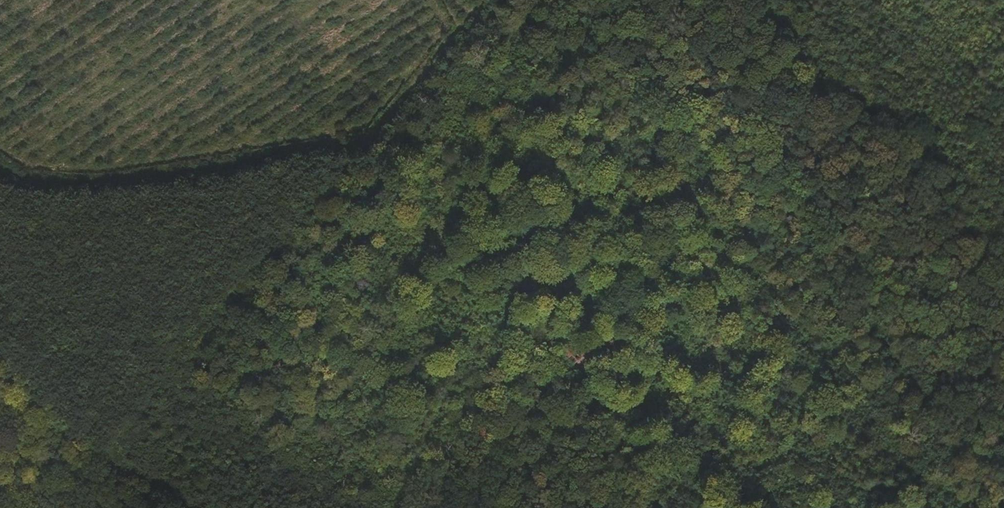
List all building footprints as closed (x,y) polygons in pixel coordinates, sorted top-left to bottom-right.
[(566,315),(556,306),(548,315),(558,324),(566,315)]
